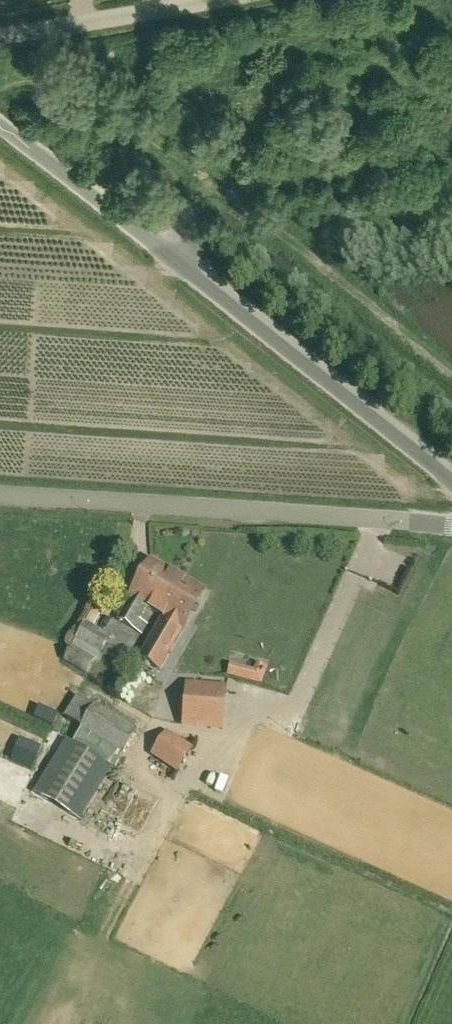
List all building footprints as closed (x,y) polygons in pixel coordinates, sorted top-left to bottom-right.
[(157,613),(177,576),(151,561),(130,598),(117,620),(141,634),(147,624),(139,619),(147,607),(157,613)] [(177,576),(157,613),(163,616),(139,658),(160,670),(180,635),(205,592),(177,576)] [(108,636),(93,628),(97,621),(89,616),(77,637),(100,651),(108,636)] [(87,673),(94,661),(71,648),(64,660),(87,673)] [(186,684),(183,724),(223,728),(226,688),(186,684)] [(67,719),(82,728),(73,743),(66,739),(34,792),(80,821),(86,810),(92,812),(115,767),(137,732),(80,698),(67,719)] [(150,756),(176,773),(192,748),(166,731),(150,756)]
